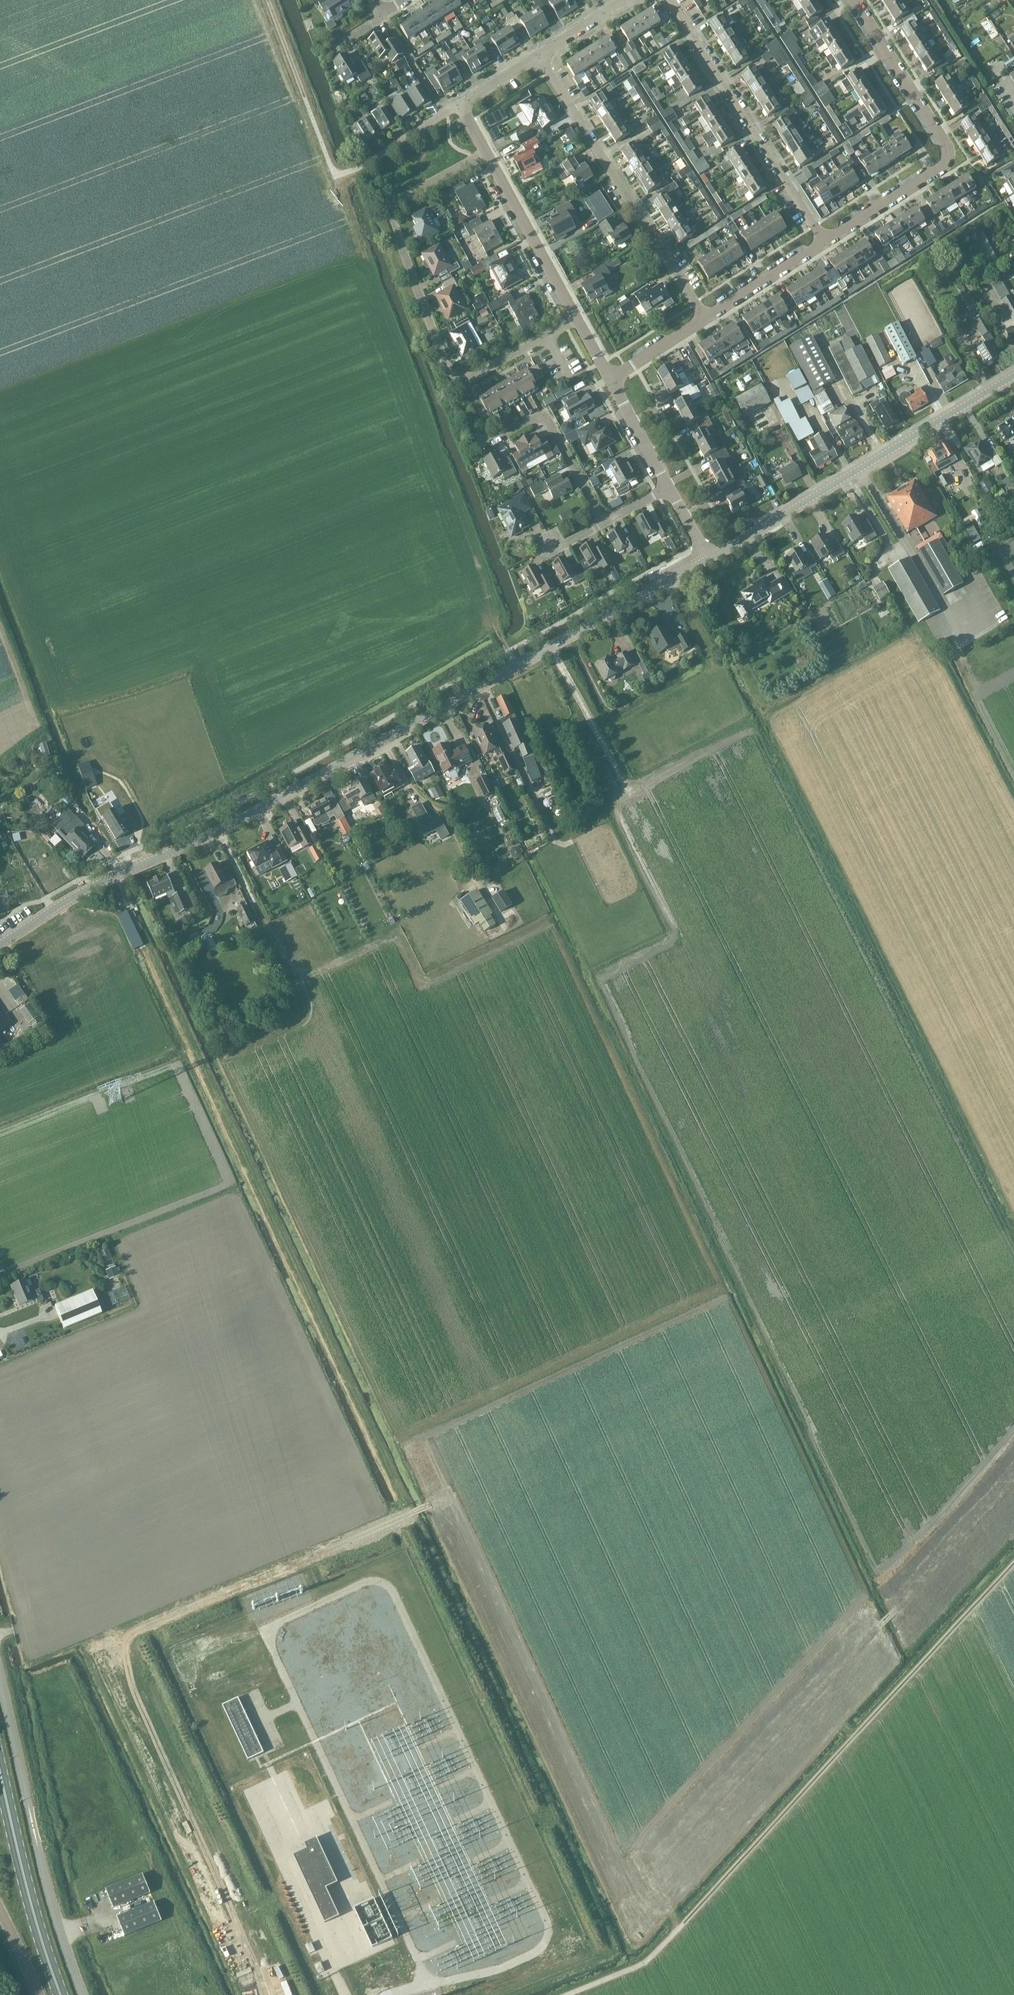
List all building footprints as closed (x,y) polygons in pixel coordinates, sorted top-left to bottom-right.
[(318,2),(321,7),(325,14),(329,11),(335,21),(342,16),(341,14),(351,8),(346,0),(322,0),(318,2)] [(453,12),(445,0),(437,0),(434,2),(444,18),(453,12)] [(465,0),(445,0),(453,12),(462,6),(464,10),(469,6),(466,2),(465,0)] [(549,15),(540,0),(537,0),(533,2),(535,5),(532,8),(534,12),(529,15),(539,32),(549,26),(544,18),(549,15)] [(549,15),(554,12),(559,19),(568,13),(560,0),(552,0),(540,0),(549,15)] [(576,5),(581,2),(580,0),(560,0),(568,13),(578,7),(576,5)] [(695,0),(694,1),(698,9),(702,6),(698,0),(695,0)] [(753,12),(757,9),(752,1),(751,0),(742,0),(738,2),(742,8),(746,5),(751,13),(753,12)] [(816,1),(815,0),(797,0),(803,9),(816,1)] [(902,3),(900,0),(884,0),(882,1),(888,12),(902,3)] [(493,9),(500,4),(497,1),(490,5),(493,9)] [(816,15),(823,11),(816,1),(803,9),(797,12),(800,18),(806,14),(809,19),(806,21),(808,25),(819,19),(816,15)] [(435,23),(444,18),(434,2),(425,7),(435,23)] [(767,18),(774,13),(768,3),(765,5),(761,8),(767,18)] [(911,11),(908,13),(902,3),(888,12),(895,22),(901,18),(904,23),(915,16),(911,11)] [(426,29),(435,23),(425,7),(416,13),(426,29)] [(651,9),(641,16),(650,30),(648,31),(652,38),(656,35),(652,28),(660,23),(669,18),(665,12),(656,17),(651,9)] [(760,22),(764,20),(757,9),(753,12),(760,22)] [(933,11),(929,14),(933,20),(937,18),(933,11)] [(417,35),(426,29),(416,13),(407,19),(417,35)] [(778,26),(776,22),(779,20),(774,13),(767,18),(774,28),(778,26)] [(530,38),(539,32),(529,15),(519,21),(530,38)] [(641,16),(631,22),(639,36),(637,37),(642,44),(644,43),(648,49),(649,48),(650,48),(646,42),(642,35),(648,31),(650,30),(641,16)] [(918,29),(914,23),(918,21),(915,16),(904,23),(907,27),(901,31),(907,42),(921,34),(926,30),(923,26),(918,29)] [(733,18),(726,22),(722,17),(709,25),(716,36),(734,24),(737,23),(733,18)] [(986,18),(980,23),(992,39),(998,35),(986,18)] [(408,40),(417,35),(407,19),(398,24),(408,40)] [(509,28),(500,34),(510,50),(520,44),(514,34),(519,31),(511,19),(506,22),(509,28)] [(766,32),(770,30),(764,20),(760,22),(766,32)] [(828,21),(824,23),(822,20),(810,27),(812,31),(809,33),(816,43),(835,31),(828,21)] [(631,41),(637,37),(639,36),(631,22),(620,29),(629,42),(627,43),(632,51),(636,48),(631,41)] [(456,32),(463,27),(460,24),(453,28),(456,32)] [(736,38),(732,32),(737,29),(734,24),(716,36),(723,46),(736,38)] [(941,25),(938,27),(942,34),(946,32),(946,31),(945,30),(941,25)] [(486,34),(483,31),(481,27),(477,29),(482,37),(486,34)] [(479,39),(482,37),(477,29),(474,32),(479,39)] [(783,43),(794,36),(791,30),(780,37),(783,43)] [(442,35),(445,39),(452,35),(449,31),(442,35)] [(828,50),(842,41),(835,31),(816,43),(819,49),(825,45),(828,50)] [(500,34),(495,37),(492,32),(483,38),(490,49),(497,50),(501,56),(510,50),(500,34)] [(946,32),(942,34),(946,41),(950,38),(946,32)] [(388,53),(393,61),(403,54),(395,42),(389,46),(381,33),(369,41),(380,59),(388,53)] [(914,52),(927,44),(921,34),(907,42),(914,52)] [(438,43),(445,39),(442,35),(436,39),(438,43)] [(792,45),(798,41),(794,36),(783,43),(787,48),(793,58),(797,56),(798,55),(792,45)] [(487,56),(490,49),(483,38),(474,44),(477,48),(471,52),(482,68),(491,62),(487,56)] [(608,66),(612,64),(607,57),(616,51),(607,38),(597,44),(605,58),(603,59),(608,66)] [(743,41),(739,44),(736,38),(723,46),(729,56),(746,46),(743,41)] [(769,52),(780,45),(777,40),(766,46),(769,52)] [(835,60),(848,51),(842,41),(828,50),(831,55),(826,58),(829,63),(835,60)] [(425,46),(427,50),(434,46),(432,42),(425,46)] [(597,63),(603,59),(605,58),(597,44),(587,51),(595,65),(593,66),(598,72),(602,70),(597,63)] [(936,46),(931,49),(927,44),(914,52),(920,62),(939,50),(936,46)] [(789,60),(783,50),(780,45),(769,52),(773,57),(780,53),(786,62),(789,60)] [(421,55),(427,50),(425,46),(418,51),(421,55)] [(749,59),(745,52),(748,50),(746,46),(729,56),(736,67),(749,59)] [(661,71),(682,58),(675,48),(662,56),(666,62),(658,67),(661,71)] [(454,56),(453,55),(451,51),(450,50),(445,53),(449,59),(445,62),(448,67),(442,70),(453,87),(462,81),(457,73),(463,70),(454,56)] [(940,64),(937,59),(942,55),(939,50),(920,62),(927,73),(940,64)] [(471,52),(466,55),(463,51),(454,56),(463,70),(468,67),(472,74),(482,68),(471,52)] [(587,70),(593,66),(595,65),(587,51),(576,58),(585,71),(583,72),(585,75),(588,79),(591,76),(587,70)] [(638,61),(632,51),(628,54),(634,64),(638,61)] [(841,70),(855,62),(848,51),(835,60),(829,63),(832,68),(838,65),(841,70)] [(632,65),(626,55),(625,53),(617,58),(625,69),(632,65)] [(361,83),(371,77),(362,61),(354,66),(347,55),(334,63),(339,71),(338,71),(345,82),(356,75),(361,83)] [(799,68),(803,65),(797,56),(793,58),(799,68)] [(566,64),(574,77),(572,78),(577,86),(584,97),(585,97),(587,95),(589,94),(581,83),(577,76),(583,72),(585,71),(576,58),(566,64)] [(675,77),(688,68),(682,58),(661,71),(664,76),(671,70),(675,77)] [(1004,64),(1008,70),(1013,66),(1013,58),(1004,64)] [(792,73),(796,70),(789,60),(786,62),(792,73)] [(956,72),(966,66),(963,61),(953,67),(956,72)] [(818,67),(823,76),(832,70),(826,62),(818,67)] [(635,75),(646,68),(643,63),(632,70),(635,75)] [(810,76),(803,65),(799,68),(806,78),(810,76)] [(442,70),(437,73),(433,67),(424,73),(436,91),(441,88),(444,93),(453,87),(442,70)] [(675,91),(682,87),(695,79),(688,68),(675,77),(671,79),(674,85),(672,86),(675,91)] [(741,78),(741,79),(743,83),(745,83),(748,87),(761,78),(766,74),(763,70),(758,73),(755,68),(741,76),(742,77),(741,78)] [(387,79),(392,75),(388,70),(383,74),(387,79)] [(799,83),(802,80),(796,70),(792,73),(799,83)] [(867,81),(861,71),(841,83),(848,94),(854,90),(867,81)] [(622,85),(632,78),(628,72),(618,79),(610,84),(613,90),(622,85)] [(761,78),(748,87),(751,91),(750,91),(750,93),(752,97),(754,97),(754,96),(754,97),(768,88),(764,82),(769,79),(766,74),(761,78)] [(823,81),(818,85),(812,75),(810,76),(806,78),(812,88),(815,93),(826,86),(823,81)] [(388,79),(391,84),(396,81),(393,76),(388,79)] [(975,88),(979,86),(973,76),(969,78),(975,88)] [(941,96),(955,87),(948,77),(935,85),(941,96)] [(688,97),(701,89),(695,79),(682,87),(688,97)] [(812,96),(809,91),(802,80),(799,83),(805,93),(798,97),(801,102),(812,96)] [(860,100),(873,92),(867,81),(854,90),(860,100)] [(988,91),(995,86),(993,81),(985,86),(988,91)] [(405,93),(416,110),(425,105),(426,107),(432,103),(418,82),(412,85),(414,88),(405,93)] [(651,92),(647,86),(645,82),(641,84),(647,94),(651,92)] [(640,99),(644,96),(637,86),(633,89),(640,99)] [(825,95),(830,92),(826,86),(815,93),(819,99),(825,109),(829,106),(831,105),(825,95)] [(948,106),(961,98),(955,87),(941,96),(948,106)] [(776,91),(771,94),(768,88),(754,97),(761,107),(779,96),(776,91)] [(416,110),(405,93),(404,91),(398,95),(399,97),(389,104),(400,120),(410,114),(411,116),(417,113),(416,110)] [(603,94),(590,102),(590,104),(590,105),(592,108),(594,109),(596,112),(614,102),(616,100),(613,95),(610,96),(609,94),(608,93),(607,92),(606,92),(605,92),(603,94)] [(657,102),(655,98),(651,92),(647,94),(654,104),(657,102)] [(861,114),(880,102),(873,92),(860,100),(864,105),(858,109),(861,114)] [(364,94),(359,97),(363,103),(368,99),(364,94)] [(517,131),(517,135),(518,138),(521,144),(522,145),(535,138),(544,133),(542,129),(556,120),(543,100),(541,97),(538,96),(534,97),(532,97),(519,106),(523,112),(517,115),(524,126),(521,127),(519,128),(517,131)] [(646,109),(650,106),(644,96),(640,99),(646,109)] [(779,96),(761,107),(768,117),(776,112),(779,116),(789,110),(788,108),(779,96)] [(805,108),(815,101),(812,96),(801,102),(805,108)] [(978,108),(988,102),(985,96),(974,103),(978,108)] [(701,116),(714,108),(707,98),(694,106),(698,112),(690,117),(688,115),(681,120),(686,126),(693,122),(701,117),(701,116)] [(955,116),(968,108),(961,98),(948,106),(955,116)] [(616,114),(612,109),(617,106),(614,102),(596,112),(603,123),(616,114)] [(670,107),(663,112),(657,102),(654,104),(660,114),(663,120),(674,113),(670,107)] [(886,112),(880,102),(861,114),(868,124),(886,112)] [(998,116),(991,106),(988,102),(978,108),(981,113),(988,109),(994,119),(998,116)] [(370,115),(381,132),(390,127),(391,129),(397,125),(384,104),(378,107),(379,110),(370,115)] [(831,119),(835,116),(829,106),(825,109),(831,119)] [(780,137),(803,122),(793,107),(792,108),(789,110),(779,116),(782,121),(773,126),(780,137)] [(707,126),(720,118),(714,108),(701,116),(701,117),(707,126)] [(502,109),(483,119),(488,129),(507,119),(502,109)] [(824,123),(828,121),(822,111),(818,113),(824,123)] [(381,132),(370,115),(369,113),(363,117),(364,120),(355,125),(365,143),(375,136),(377,139),(383,135),(381,132)] [(671,122),(677,118),(674,113),(663,120),(667,125),(673,134),(676,132),(671,122)] [(609,133),(622,125),(616,114),(603,123),(609,133)] [(649,128),(660,122),(656,116),(646,123),(649,128)] [(842,127),(842,126),(835,116),(831,119),(838,129),(842,127)] [(881,127),(891,120),(889,116),(878,123),(881,127)] [(1000,129),(1004,127),(998,116),(994,119),(1000,129)] [(980,128),(980,127),(974,117),(961,126),(967,136),(980,128)] [(705,142),(727,129),(720,118),(707,126),(711,132),(702,137),(705,142)] [(830,133),(834,131),(828,121),(824,123),(830,133)] [(669,137),(663,127),(660,122),(649,128),(653,134),(660,129),(666,139),(669,137)] [(803,122),(780,137),(783,141),(782,142),(782,143),(784,147),(786,147),(805,135),(802,130),(806,127),(803,122)] [(871,133),(881,127),(878,123),(868,130),(871,133)] [(987,138),(983,132),(988,129),(985,124),(980,127),(980,128),(967,136),(974,146),(987,138)] [(616,143),(629,135),(622,125),(609,133),(616,143)] [(842,127),(838,129),(846,141),(853,137),(845,125),(842,127)] [(1006,139),(1010,137),(1004,127),(1000,129),(1006,139)] [(496,128),(488,132),(491,139),(499,135),(496,128)] [(570,128),(564,132),(570,142),(576,138),(570,128)] [(720,147),(733,139),(727,129),(705,142),(709,147),(717,142),(720,147)] [(860,140),(871,133),(868,130),(858,136),(860,140)] [(837,144),(841,141),(834,131),(830,133),(837,144)] [(683,142),(676,132),(673,134),(679,145),(683,142)] [(911,151),(902,138),(899,133),(893,136),(889,139),(892,144),(894,147),(900,157),(911,151)] [(812,145),(811,144),(809,140),(805,135),(786,147),(793,157),(812,145)] [(672,149),(676,147),(670,137),(669,137),(666,139),(665,139),(672,149)] [(539,146),(535,138),(522,145),(525,152),(513,159),(515,162),(512,164),(516,170),(519,169),(525,180),(542,170),(539,164),(544,161),(537,147),(539,146)] [(695,149),(689,139),(689,138),(683,142),(679,145),(686,154),(689,152),(692,151),(695,149)] [(990,142),(987,139),(987,138),(974,146),(980,157),(1000,144),(999,143),(996,138),(990,142)] [(819,148),(818,147),(823,143),(820,139),(815,142),(811,144),(812,145),(793,157),(800,168),(813,159),(809,154),(819,148)] [(1000,159),(996,153),(1005,147),(1002,141),(999,143),(1000,144),(980,157),(987,167),(1000,159)] [(855,154),(851,147),(848,143),(843,146),(849,157),(855,154)] [(638,150),(637,147),(635,144),(621,152),(628,163),(641,154),(648,150),(645,146),(638,150)] [(900,157),(894,147),(892,144),(882,151),(890,164),(900,157)] [(682,157),(676,147),(672,149),(678,159),(682,157)] [(733,167),(746,158),(739,148),(726,156),(729,161),(721,166),(724,172),(733,167)] [(634,173),(648,165),(654,161),(651,155),(653,154),(650,149),(648,150),(641,154),(628,163),(634,173)] [(828,155),(831,159),(839,153),(837,150),(828,155)] [(703,158),(698,160),(692,151),(689,152),(686,154),(692,164),(695,170),(706,163),(703,158)] [(880,171),(890,164),(882,151),(872,158),(868,152),(871,158),(880,171)] [(880,171),(871,158),(868,152),(858,159),(869,177),(880,171)] [(822,164),(831,159),(828,155),(820,161),(822,164)] [(580,168),(574,158),(561,166),(567,176),(570,175),(577,187),(592,177),(585,165),(580,168)] [(739,177),(752,169),(746,158),(733,167),(739,177)] [(859,185),(855,178),(860,174),(851,160),(837,169),(840,173),(849,190),(855,186),(857,188),(859,185)] [(813,170),(822,164),(820,161),(811,166),(813,170)] [(706,163),(695,170),(699,175),(710,169),(706,163)] [(657,165),(651,170),(648,165),(634,173),(641,183),(654,175),(654,174),(660,170),(657,165)] [(681,178),(686,176),(692,172),(688,166),(678,173),(681,178)] [(808,180),(816,175),(811,166),(802,172),(804,176),(808,180)] [(1002,172),(1002,173),(1006,170),(1011,179),(1006,182),(1013,195),(1013,194),(1013,168),(1013,166),(1002,172)] [(745,187),(759,179),(752,169),(739,177),(745,187)] [(661,185),(657,180),(664,176),(660,170),(654,174),(654,175),(641,183),(648,194),(661,185)] [(686,176),(689,181),(695,177),(692,172),(686,176)] [(831,179),(828,181),(823,173),(818,177),(823,184),(822,184),(832,201),(838,197),(840,199),(842,196),(841,195),(831,179)] [(850,191),(849,190),(840,173),(831,179),(841,195),(846,192),(848,193),(850,191)] [(809,184),(808,186),(812,191),(814,190),(818,198),(814,201),(818,208),(823,205),(824,206),(829,203),(831,204),(833,202),(832,201),(822,184),(823,184),(818,177),(809,184)] [(974,200),(970,193),(975,190),(967,177),(957,183),(965,196),(970,203),(974,200)] [(741,198),(749,193),(752,198),(765,189),(759,179),(745,187),(737,192),(741,198)] [(979,180),(973,184),(977,190),(982,186),(979,180)] [(466,187),(463,182),(450,189),(453,194),(455,193),(467,214),(476,210),(477,213),(486,208),(473,183),(466,187)] [(711,195),(715,192),(708,182),(705,185),(711,195)] [(679,201),(673,191),(677,188),(674,183),(657,194),(660,199),(654,203),(660,213),(679,201)] [(955,203),(965,196),(957,183),(946,190),(955,203)] [(704,199),(708,197),(701,187),(697,189),(704,199)] [(944,209),(945,209),(955,203),(946,190),(936,196),(944,209)] [(587,199),(596,212),(592,215),(598,224),(613,214),(599,192),(587,199)] [(721,203),(715,193),(715,192),(711,195),(718,205),(721,203)] [(755,201),(758,205),(766,200),(764,196),(755,201)] [(947,213),(945,209),(944,209),(936,196),(926,203),(934,216),(941,212),(943,215),(947,213)] [(710,210),(714,207),(708,197),(704,199),(710,210)] [(680,215),(676,209),(682,206),(679,201),(660,213),(667,223),(680,215)] [(749,211),(758,205),(755,201),(746,207),(749,211)] [(559,216),(547,222),(556,238),(574,228),(566,215),(573,211),(568,203),(556,209),(559,216)] [(721,203),(718,205),(724,215),(728,213),(727,212),(727,211),(721,203)] [(417,235),(421,243),(440,233),(433,221),(445,214),(439,204),(428,210),(427,208),(412,216),(418,227),(416,228),(419,234),(417,235)] [(974,211),(977,215),(988,209),(985,205),(974,211)] [(714,207),(710,210),(717,220),(721,218),(714,207)] [(741,217),(749,211),(746,207),(738,213),(741,217)] [(445,212),(449,219),(454,216),(450,209),(445,212)] [(920,229),(918,226),(924,222),(916,209),(905,216),(914,229),(916,232),(920,229)] [(967,222),(977,215),(974,211),(964,218),(967,222)] [(732,222),(741,217),(738,213),(726,221),(728,224),(734,233),(738,231),(732,222)] [(767,220),(776,236),(782,232),(784,234),(786,232),(775,214),(767,220)] [(689,216),(683,220),(680,215),(667,223),(673,234),(692,221),(689,216)] [(917,234),(916,232),(914,229),(905,216),(895,222),(903,235),(909,232),(912,237),(917,234)] [(483,225),(479,218),(464,227),(470,236),(474,233),(486,253),(503,243),(491,221),(483,225)] [(956,228),(967,222),(964,218),(954,224),(956,228)] [(619,229),(613,219),(599,227),(606,237),(608,236),(616,248),(630,238),(623,226),(619,229)] [(777,237),(776,236),(767,220),(758,225),(768,241),(774,238),(776,239),(777,237)] [(693,236),(689,230),(695,226),(692,221),(673,234),(679,244),(693,236)] [(728,224),(726,221),(721,223),(712,229),(715,233),(728,224)] [(895,222),(885,229),(896,247),(907,240),(903,235),(895,222)] [(954,224),(944,230),(940,224),(935,227),(936,228),(935,229),(941,238),(946,235),(956,228),(954,224)] [(769,243),(768,241),(758,225),(749,231),(760,247),(765,243),(767,245),(769,243)] [(749,231),(746,233),(742,227),(738,230),(742,236),(741,236),(751,252),(757,249),(759,250),(761,248),(760,247),(749,231)] [(706,238),(715,233),(712,229),(704,235),(706,238)] [(892,250),(896,247),(885,229),(875,235),(883,248),(889,245),(892,250)] [(936,241),(941,238),(935,229),(931,231),(934,237),(923,244),(926,248),(936,241)] [(964,240),(981,271),(999,262),(982,231),(964,240)] [(697,244),(706,238),(704,235),(695,240),(697,244)] [(732,241),(728,244),(725,239),(721,242),(724,247),(734,263),(739,260),(741,262),(743,259),(732,241)] [(689,250),(697,244),(695,240),(686,246),(689,250)] [(856,248),(867,264),(875,258),(865,241),(858,245),(857,243),(855,246),(856,248)] [(915,254),(926,248),(923,244),(913,250),(915,254)] [(439,245),(421,254),(424,259),(425,262),(424,262),(424,265),(426,268),(428,269),(429,269),(433,277),(446,270),(449,275),(460,269),(457,264),(451,267),(441,249),(439,245)] [(735,264),(734,263),(724,247),(715,252),(726,269),(731,265),(733,267),(735,264)] [(858,269),(867,264),(856,248),(850,251),(849,249),(846,251),(847,253),(858,269)] [(905,261),(915,254),(913,250),(903,257),(905,261)] [(726,270),(726,269),(715,252),(706,258),(717,274),(722,271),(724,272),(726,270)] [(850,274),(858,269),(847,253),(842,256),(840,254),(838,257),(839,258),(850,274)] [(486,272),(492,270),(503,290),(521,280),(508,257),(499,262),(496,255),(471,269),(474,275),(485,269),(486,272)] [(718,275),(717,274),(706,258),(698,263),(708,280),(714,276),(716,278),(718,275)] [(853,278),(850,274),(839,258),(833,262),(832,260),(830,262),(834,269),(829,272),(838,286),(841,290),(846,287),(843,282),(848,279),(849,281),(853,278)] [(895,258),(886,263),(887,265),(890,270),(895,267),(899,265),(895,258)] [(608,272),(621,264),(618,259),(611,263),(610,262),(593,272),(596,278),(583,286),(591,300),(602,295),(604,297),(613,292),(607,281),(604,282),(603,280),(611,276),(608,272)] [(887,265),(886,263),(884,259),(878,263),(882,269),(874,274),(877,278),(890,270),(887,265)] [(472,268),(469,262),(468,260),(461,264),(465,271),(472,268)] [(829,272),(825,275),(821,269),(815,273),(814,271),(811,274),(812,275),(823,291),(828,288),(830,292),(838,286),(829,272)] [(868,284),(877,278),(874,274),(865,280),(868,284)] [(814,297),(823,291),(812,275),(806,278),(805,276),(803,279),(804,280),(814,297)] [(445,312),(446,311),(450,318),(465,310),(457,294),(455,289),(458,287),(453,279),(442,285),(445,291),(436,296),(445,312)] [(990,285),(1000,302),(1001,302),(1013,324),(1013,304),(1010,297),(1010,296),(1000,279),(990,285)] [(806,302),(814,297),(804,280),(798,284),(797,282),(795,284),(795,285),(806,302)] [(860,289),(868,284),(865,280),(857,285),(860,289)] [(809,305),(806,302),(795,285),(790,289),(788,287),(786,290),(790,297),(786,300),(792,310),(796,307),(797,308),(802,304),(804,308),(809,305)] [(647,288),(634,296),(640,305),(647,301),(653,310),(663,304),(666,309),(673,304),(662,286),(651,293),(647,288)] [(510,293),(506,295),(505,293),(498,297),(499,299),(487,305),(491,312),(502,307),(501,305),(507,302),(518,322),(523,332),(533,326),(531,322),(533,321),(533,320),(538,317),(533,306),(534,305),(532,301),(531,302),(527,295),(514,302),(510,293)] [(961,298),(969,311),(975,308),(977,310),(980,308),(976,302),(975,303),(969,294),(961,298)] [(786,300),(781,303),(777,297),(772,301),(770,299),(767,302),(768,303),(779,319),(788,313),(792,310),(786,300)] [(830,302),(833,306),(841,301),(839,297),(830,302)] [(473,306),(476,311),(488,304),(486,300),(473,306)] [(627,301),(618,306),(622,314),(631,308),(627,301)] [(824,311),(833,306),(830,302),(821,307),(824,311)] [(780,321),(779,319),(768,303),(763,307),(762,305),(759,306),(760,308),(770,325),(775,321),(777,323),(780,321)] [(815,317),(824,311),(821,307),(812,313),(815,317)] [(762,330),(770,325),(760,308),(754,312),(752,310),(750,312),(751,314),(762,330)] [(489,315),(486,310),(480,313),(483,318),(489,315)] [(806,322),(815,317),(812,313),(804,318),(806,322)] [(765,334),(762,330),(751,314),(746,317),(744,315),(742,318),(753,336),(758,332),(761,337),(765,334)] [(470,323),(466,317),(453,324),(457,330),(450,334),(456,346),(457,345),(463,356),(478,348),(466,326),(470,323)] [(992,350),(994,349),(998,346),(994,340),(994,341),(989,333),(993,331),(985,317),(973,323),(982,338),(982,337),(985,342),(982,343),(984,347),(977,351),(986,366),(997,359),(992,350)] [(903,365),(916,358),(897,323),(884,330),(903,365)] [(786,330),(789,333),(797,328),(795,324),(786,330)] [(726,327),(724,329),(725,330),(738,351),(739,352),(750,345),(746,339),(744,341),(734,325),(728,329),(726,327)] [(1013,332),(1011,326),(1005,330),(1012,343),(1013,342),(1013,332)] [(718,332),(716,335),(716,336),(727,352),(731,349),(734,354),(738,351),(725,330),(720,334),(718,332)] [(779,339),(789,333),(786,330),(777,335),(779,339)] [(879,367),(891,361),(877,333),(865,339),(879,367)] [(771,344),(779,339),(777,335),(768,341),(771,344)] [(730,357),(727,352),(716,336),(711,339),(709,338),(707,340),(708,341),(718,358),(723,355),(726,360),(730,357)] [(833,408),(821,388),(834,381),(811,336),(790,348),(815,397),(812,399),(821,416),(827,413),(835,428),(837,432),(846,448),(864,438),(856,422),(851,420),(844,407),(839,409),(837,406),(833,408)] [(830,347),(828,348),(852,396),(854,395),(861,392),(879,382),(860,345),(855,348),(850,338),(830,347)] [(720,361),(718,358),(708,341),(703,345),(701,343),(698,345),(709,363),(715,360),(717,364),(720,361)] [(762,350),(771,344),(768,341),(760,346),(762,350)] [(936,363),(928,349),(921,353),(929,367),(936,363)] [(742,357),(745,361),(753,356),(751,352),(742,357)] [(693,354),(687,357),(691,362),(694,368),(699,365),(693,354)] [(736,366),(745,361),(742,357),(733,363),(736,366)] [(671,366),(671,365),(658,372),(664,384),(684,373),(694,368),(691,362),(682,367),(679,361),(671,366)] [(727,372),(736,366),(733,363),(725,368),(727,372)] [(967,380),(959,367),(957,364),(934,377),(944,394),(967,380)] [(882,379),(894,374),(890,365),(878,371),(882,379)] [(533,382),(543,377),(537,367),(528,372),(533,382)] [(714,370),(708,373),(712,381),(715,380),(718,377),(727,372),(725,368),(716,374),(714,370)] [(533,382),(528,372),(527,371),(519,375),(530,395),(538,391),(533,382)] [(787,377),(801,404),(814,397),(799,371),(787,377)] [(684,373),(664,384),(669,395),(679,390),(681,395),(692,389),(684,373)] [(522,399),(530,395),(519,375),(511,379),(522,399)] [(514,404),(522,399),(511,379),(503,384),(514,404)] [(505,408),(514,404),(503,384),(495,388),(505,408)] [(711,385),(708,387),(711,393),(710,393),(712,398),(718,395),(716,390),(713,384),(711,385)] [(761,385),(735,399),(744,417),(771,403),(761,385)] [(692,403),(698,399),(702,397),(696,386),(695,387),(692,389),(681,395),(684,400),(675,404),(681,415),(695,408),(692,403)] [(497,413),(505,408),(495,388),(486,393),(497,413)] [(907,407),(909,406),(913,413),(928,403),(919,388),(914,391),(916,395),(912,397),(909,393),(904,392),(900,395),(899,400),(903,406),(907,407)] [(489,417),(497,413),(486,393),(478,397),(476,393),(469,397),(480,418),(488,414),(489,417)] [(577,419),(581,417),(588,413),(587,411),(594,407),(587,394),(577,399),(574,394),(562,401),(564,406),(563,407),(571,421),(576,418),(577,419)] [(774,401),(787,428),(792,438),(793,438),(795,442),(813,434),(811,429),(805,419),(800,421),(790,399),(783,402),(783,401),(781,402),(779,398),(774,401)] [(876,402),(867,407),(871,414),(873,413),(882,430),(895,423),(885,405),(879,408),(876,402)] [(554,403),(548,406),(552,412),(556,410),(557,407),(554,403)] [(695,428),(710,420),(704,410),(698,413),(695,408),(681,415),(687,426),(692,423),(695,428)] [(998,428),(998,429),(998,428),(1007,442),(1013,437),(1013,418),(998,427),(998,428)] [(716,437),(713,432),(715,431),(710,420),(695,428),(698,433),(693,436),(698,447),(716,437)] [(591,443),(596,452),(615,442),(606,426),(594,433),(590,425),(577,432),(576,430),(564,436),(567,442),(579,436),(585,446),(591,443)] [(818,468),(837,458),(824,433),(814,439),(819,448),(809,453),(818,468)] [(545,455),(548,460),(554,457),(544,438),(538,441),(535,435),(525,440),(536,460),(545,455)] [(721,441),(719,442),(716,437),(698,447),(704,458),(709,455),(712,460),(727,452),(721,441)] [(526,465),(536,460),(525,440),(515,446),(518,453),(513,456),(523,475),(527,473),(526,471),(529,470),(526,465)] [(948,465),(956,461),(945,441),(926,452),(938,473),(944,470),(940,463),(945,460),(948,465)] [(971,445),(964,449),(968,457),(969,456),(977,468),(980,467),(983,472),(994,465),(995,468),(1002,464),(994,451),(988,455),(980,441),(972,446),(971,445)] [(733,469),(730,464),(733,462),(727,452),(712,460),(715,465),(710,468),(716,479),(733,469)] [(484,460),(493,477),(501,473),(505,479),(517,473),(509,457),(503,460),(498,453),(484,460)] [(615,478),(631,469),(629,467),(631,466),(627,459),(616,465),(613,459),(602,466),(605,471),(610,469),(615,478)] [(799,476),(794,467),(792,463),(778,471),(785,484),(799,476)] [(733,469),(716,479),(721,489),(726,487),(729,492),(733,489),(741,485),(738,480),(743,477),(744,474),(740,465),(733,469)] [(631,469),(615,478),(618,484),(613,486),(618,496),(629,490),(627,484),(637,478),(633,471),(632,472),(631,469)] [(554,501),(572,491),(566,479),(562,481),(559,475),(543,484),(542,482),(530,488),(535,497),(549,490),(554,501)] [(943,487),(949,484),(944,475),(938,478),(943,487)] [(595,476),(589,479),(593,487),(599,483),(595,476)] [(768,486),(763,476),(757,479),(763,489),(768,486)] [(993,490),(987,480),(978,485),(985,496),(993,490)] [(736,495),(727,500),(733,512),(747,504),(753,501),(751,497),(757,494),(750,481),(745,484),(744,483),(741,485),(733,489),(736,495)] [(915,481),(886,497),(907,532),(914,528),(915,529),(936,517),(915,481)] [(520,492),(528,487),(527,485),(526,483),(526,482),(518,486),(520,492)] [(515,501),(499,510),(510,529),(511,528),(515,535),(522,531),(521,530),(528,526),(521,514),(530,509),(523,496),(515,500),(515,501)] [(615,501),(609,504),(612,510),(618,507),(615,501)] [(636,519),(646,537),(658,531),(661,538),(668,534),(661,522),(655,526),(648,513),(636,519)] [(856,515),(842,523),(849,535),(848,536),(852,543),(862,537),(866,543),(877,536),(869,524),(863,528),(856,515)] [(628,554),(633,552),(638,549),(632,538),(627,541),(620,528),(607,535),(618,554),(625,549),(628,554)] [(825,534),(813,541),(817,548),(815,549),(821,559),(828,555),(832,561),(844,553),(836,540),(830,543),(825,534)] [(598,563),(602,571),(613,565),(607,555),(601,558),(593,543),(580,550),(585,559),(580,562),(584,570),(590,567),(598,563)] [(944,596),(962,586),(937,543),(919,553),(944,596)] [(811,575),(808,570),(816,565),(810,555),(805,558),(800,548),(787,556),(796,573),(793,575),(798,582),(811,575)] [(563,583),(563,582),(571,578),(575,585),(584,580),(577,567),(572,570),(565,558),(552,565),(558,576),(553,578),(558,586),(563,583)] [(920,622),(925,619),(940,611),(909,558),(889,570),(920,622)] [(535,566),(522,573),(532,592),(541,588),(544,595),(555,589),(548,576),(542,579),(535,566)] [(769,604),(777,600),(790,592),(782,579),(770,586),(765,578),(755,584),(756,586),(742,594),(745,599),(733,606),(743,621),(748,622),(753,619),(754,614),(751,610),(767,600),(769,604)] [(827,579),(820,583),(826,593),(833,589),(827,579)] [(873,590),(880,601),(889,595),(882,584),(873,590)] [(594,593),(599,590),(597,585),(591,588),(594,593)] [(666,649),(668,652),(671,653),(677,650),(679,654),(691,647),(684,635),(673,641),(664,626),(649,635),(653,640),(651,641),(658,654),(666,649)] [(624,670),(633,665),(626,653),(618,658),(619,660),(612,664),(609,658),(597,665),(605,680),(608,679),(609,680),(611,681),(615,679),(615,677),(615,675),(618,673),(624,670)] [(642,676),(645,682),(651,679),(648,674),(642,676)] [(506,695),(497,700),(505,717),(501,719),(515,750),(518,748),(523,759),(524,759),(527,769),(537,765),(529,744),(528,744),(506,695)] [(488,724),(473,731),(484,755),(494,750),(505,774),(516,769),(509,753),(503,755),(488,724)] [(46,743),(39,745),(45,763),(52,761),(46,743)] [(448,743),(433,751),(444,773),(444,775),(445,774),(447,779),(451,779),(458,776),(459,771),(458,768),(472,762),(464,746),(452,752),(448,743)] [(434,773),(420,746),(407,753),(414,767),(409,770),(416,783),(434,773)] [(378,763),(377,768),(379,770),(375,773),(379,779),(375,782),(383,795),(403,783),(393,767),(390,769),(388,766),(388,765),(386,762),(382,761),(378,763)] [(84,785),(96,781),(89,762),(78,766),(84,785)] [(486,777),(476,782),(485,798),(494,794),(486,777)] [(375,807),(378,805),(364,780),(353,786),(369,814),(376,810),(375,807)] [(444,797),(438,784),(430,788),(436,801),(444,797)] [(345,798),(338,801),(344,813),(351,809),(345,798)] [(345,818),(341,810),(335,799),(328,804),(325,799),(308,808),(315,820),(314,822),(315,826),(318,826),(322,824),(323,825),(329,822),(330,819),(335,816),(337,821),(345,818)] [(113,811),(108,803),(95,811),(101,820),(103,819),(115,840),(127,833),(114,810),(113,811)] [(411,808),(420,824),(430,819),(421,803),(411,808)] [(67,809),(51,825),(57,832),(83,859),(95,847),(79,831),(84,826),(67,809)] [(439,817),(420,828),(424,837),(436,830),(441,839),(449,835),(439,817)] [(310,819),(305,822),(311,835),(316,832),(310,819)] [(304,827),(298,830),(294,823),(281,830),(290,848),(301,842),(304,848),(313,843),(304,827)] [(39,832),(47,842),(52,838),(44,828),(39,832)] [(19,833),(12,835),(14,842),(21,841),(19,833)] [(473,835),(468,838),(472,847),(478,844),(473,835)] [(252,850),(248,852),(256,868),(260,875),(272,868),(286,861),(279,847),(272,850),(267,842),(252,850)] [(288,872),(292,880),(297,877),(289,862),(278,868),(282,875),(288,872)] [(226,894),(228,890),(237,885),(230,872),(224,875),(218,863),(205,870),(215,889),(213,892),(216,897),(219,898),(226,894)] [(153,881),(147,883),(154,899),(167,894),(169,899),(173,897),(180,913),(188,909),(191,916),(197,913),(191,898),(185,901),(181,892),(175,894),(167,875),(160,878),(160,876),(153,879),(153,881)] [(460,901),(474,924),(475,925),(478,922),(484,932),(495,925),(490,916),(492,914),(477,890),(460,901)] [(504,891),(492,898),(500,912),(513,905),(504,891)] [(237,910),(245,926),(255,922),(247,906),(237,910)] [(127,911),(118,916),(134,949),(143,945),(127,911)] [(21,1010),(30,1023),(38,1018),(29,1004),(21,1010)] [(11,1024),(5,1015),(2,1017),(0,1014),(0,1032),(11,1024)] [(38,1036),(46,1030),(40,1021),(32,1026),(38,1036)] [(108,1249),(98,1252),(102,1263),(112,1259),(108,1249)] [(116,1270),(107,1274),(109,1279),(118,1275),(116,1270)] [(32,1300),(23,1280),(10,1286),(18,1306),(32,1300)] [(91,1290),(54,1306),(63,1329),(101,1314),(91,1290)] [(40,1294),(34,1297),(36,1303),(43,1300),(40,1294)] [(222,1705),(248,1760),(264,1752),(238,1697),(222,1705)] [(306,1848),(292,1854),(324,1922),(339,1915),(326,1887),(338,1882),(316,1837),(304,1842),(306,1848)] [(142,1874),(105,1889),(113,1907),(150,1892),(142,1874)] [(153,1901),(117,1917),(125,1935),(161,1920),(153,1901)]
